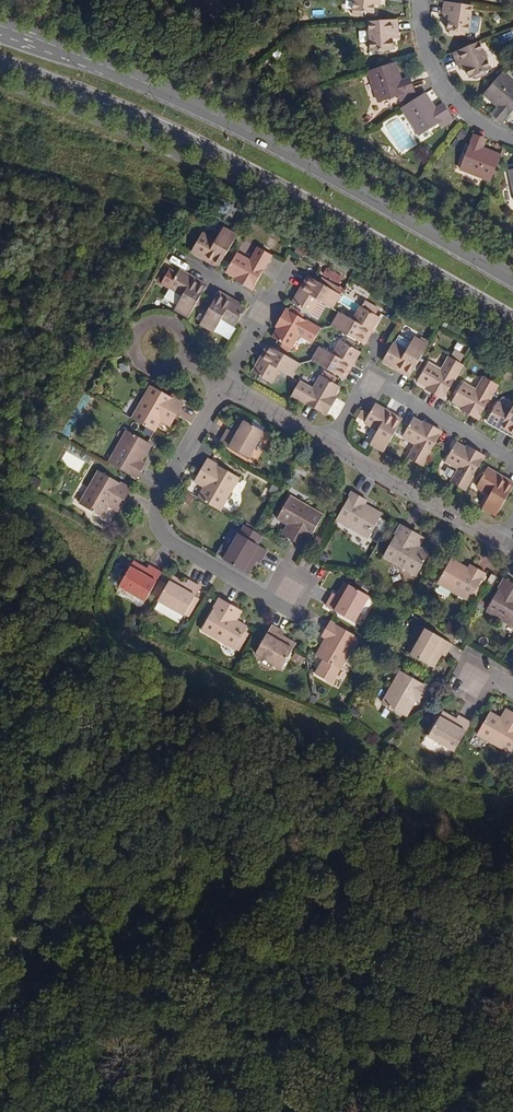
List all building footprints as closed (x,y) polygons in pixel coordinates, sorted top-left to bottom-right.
[(356,16),(356,11),(360,11),(361,12),(370,13),(372,4),(372,0),(351,0),(349,15),(356,16)] [(449,16),(448,23),(447,31),(467,34),(472,6),(443,1),(441,15),(443,15),(449,16)] [(391,50),(390,38),(389,33),(395,32),(394,19),(365,21),(368,52),(391,50)] [(452,53),(457,65),(462,63),(465,68),(469,79),(474,77),(475,80),(477,80),(488,76),(486,73),(491,71),(479,42),(452,53)] [(396,102),(407,98),(405,93),(412,91),(410,87),(408,82),(399,85),(398,81),(392,63),(365,72),(376,104),(395,96),(396,102)] [(457,65),(459,71),(465,68),(462,63),(457,65)] [(497,107),(501,110),(495,117),(502,124),(512,111),(512,83),(503,73),(484,96),(497,107)] [(435,113),(433,110),(423,95),(398,110),(416,138),(435,125),(439,131),(450,124),(446,118),(449,117),(443,108),(435,113)] [(441,105),(433,110),(435,113),(443,108),(441,105)] [(497,107),(491,114),(495,117),(501,110),(497,107)] [(488,184),(499,157),(481,150),(478,149),(481,140),(471,137),(457,172),(488,184)] [(201,233),(191,251),(202,257),(202,256),(219,265),(237,235),(223,227),(215,240),(201,233)] [(254,286),(272,254),(258,246),(250,260),(236,252),(226,271),(236,277),(254,286)] [(189,275),(179,269),(177,273),(168,287),(182,295),(174,309),(188,317),(206,286),(189,277),(189,275)] [(335,286),(323,279),(321,283),(318,281),(312,278),(309,276),(299,293),(298,292),(292,303),(310,313),(318,300),(332,307),(340,294),(336,292),(333,290),(335,286)] [(252,289),(254,286),(236,277),(235,279),(252,289)] [(234,303),(217,293),(212,301),(199,324),(213,332),(221,318),(235,326),(246,308),(235,301),(234,303)] [(331,325),(359,341),(362,343),(372,326),(373,327),(379,316),(361,305),(353,319),(339,311),(331,325)] [(278,327),(288,310),(286,308),(276,326),(278,327)] [(321,328),(288,310),(278,327),(272,337),(291,348),(299,334),(313,342),(321,328)] [(406,350),(411,342),(398,335),(394,343),(406,350)] [(409,376),(428,344),(414,336),(411,342),(406,350),(394,343),(392,342),(382,361),(409,376)] [(333,354),(319,346),(311,360),(343,377),(352,360),(353,361),(360,351),(341,340),(333,354)] [(260,362),(258,362),(252,372),(271,383),(279,369),(292,377),(300,363),(269,345),(260,362)] [(427,362),(419,376),(416,381),(427,386),(444,396),(463,364),(449,356),(441,370),(427,362)] [(324,413),(334,395),(339,385),(321,375),(313,389),(299,381),(291,395),(324,413)] [(462,407),(479,416),(481,413),(498,384),(484,377),(476,390),(463,383),(452,401),(462,407)] [(184,404),(151,386),(132,419),(155,432),(161,421),(164,416),(174,421),(184,404)] [(444,396),(427,386),(425,388),(443,398),(444,396)] [(336,397),(334,395),(324,413),(326,414),(336,397)] [(385,409),(375,403),(369,413),(361,409),(357,417),(365,421),(364,422),(378,430),(370,444),(384,451),(401,421),(385,411),(385,409)] [(486,421),(496,427),(497,426),(512,435),(512,405),(510,411),(496,403),(486,421)] [(479,416),(462,407),(461,409),(478,418),(479,416)] [(171,426),(174,421),(164,416),(161,421),(171,426)] [(240,418),(230,435),(234,438),(244,421),(240,418)] [(413,418),(402,436),(416,444),(408,457),(422,465),(440,434),(423,424),(413,418)] [(234,438),(230,435),(228,434),(219,450),(247,466),(265,433),(244,421),(234,438)] [(440,434),(441,432),(424,421),(423,424),(440,434)] [(140,459),(150,442),(128,429),(109,462),(137,478),(146,462),(144,461),(140,459)] [(144,461),(153,444),(150,442),(140,459),(144,461)] [(456,442),(445,461),(459,468),(451,482),(465,490),(483,458),(466,448),(456,442)] [(466,448),(483,458),(484,456),(467,446),(466,448)] [(207,483),(203,489),(197,498),(219,510),(238,478),(206,460),(196,477),(207,483)] [(482,508),(496,516),(512,486),(512,484),(497,475),(498,474),(487,468),(476,486),(490,494),(482,508)] [(103,516),(109,505),(112,501),(121,506),(131,489),(99,470),(80,503),(103,516)] [(193,483),(203,489),(207,483),(196,477),(193,483)] [(352,492),(349,495),(336,520),(368,538),(381,517),(363,508),(365,504),(368,501),(352,492)] [(185,493),(182,502),(191,505),(194,496),(185,493)] [(278,519),(288,525),(294,528),(288,537),(305,547),(323,516),(291,497),(278,519)] [(112,501),(109,505),(119,511),(121,506),(112,501)] [(383,514),(374,509),(365,504),(363,508),(381,517),(383,514)] [(288,537),(294,528),(288,525),(283,534),(288,537)] [(382,558),(416,577),(428,555),(418,549),(413,546),(418,536),(401,526),(395,536),(382,558)] [(251,557),(255,560),(258,562),(266,550),(238,533),(222,560),(242,571),(251,557)] [(423,539),(418,536),(413,546),(418,549),(423,539)] [(247,574),(255,560),(251,557),(242,571),(247,574)] [(466,571),(468,568),(459,563),(451,558),(449,562),(466,571)] [(143,575),(145,570),(131,562),(129,566),(143,575)] [(478,598),(485,587),(479,584),(482,579),(485,573),(470,563),(468,568),(466,571),(449,562),(448,565),(447,564),(437,583),(469,601),(472,594),(478,598)] [(147,566),(145,570),(143,575),(129,566),(117,586),(145,602),(161,574),(147,566)] [(485,584),(486,585),(492,589),(497,579),(490,575),(487,581),(485,584)] [(169,581),(183,590),(186,585),(171,577),(169,581)] [(504,579),(486,611),(512,626),(512,584),(504,579)] [(186,585),(183,590),(169,581),(157,601),(185,617),(201,588),(188,581),(186,585)] [(350,584),(345,581),(336,594),(341,597),(350,584)] [(369,595),(350,584),(341,597),(336,594),(333,593),(325,606),(354,622),(369,595)] [(236,609),(219,599),(200,630),(233,649),(235,646),(238,648),(242,642),(238,640),(243,633),(246,627),(236,621),(231,618),(236,609)] [(236,621),(242,612),(236,609),(231,618),(236,621)] [(327,641),(317,657),(339,670),(358,636),(330,621),(321,637),(323,639),(327,641)] [(282,669),(293,650),(280,641),(282,637),(284,634),(271,626),(255,655),(282,669)] [(436,652),(441,654),(444,656),(451,645),(423,628),(408,654),(428,666),(436,652)] [(296,644),(282,637),(280,641),(293,650),(296,644)] [(323,639),(313,655),(317,657),(327,641),(323,639)] [(428,666),(433,669),(441,654),(436,652),(428,666)] [(409,699),(413,701),(418,704),(428,687),(396,668),(377,701),(400,714),(409,699)] [(400,714),(404,717),(413,701),(409,699),(400,714)] [(450,721),(453,716),(436,707),(434,711),(450,721)] [(510,713),(506,710),(500,720),(505,722),(510,713)] [(450,721),(434,711),(421,732),(454,751),(470,724),(454,714),(453,716),(450,721)] [(500,720),(489,713),(476,736),(509,755),(512,748),(512,714),(510,713),(505,722),(500,720)]
